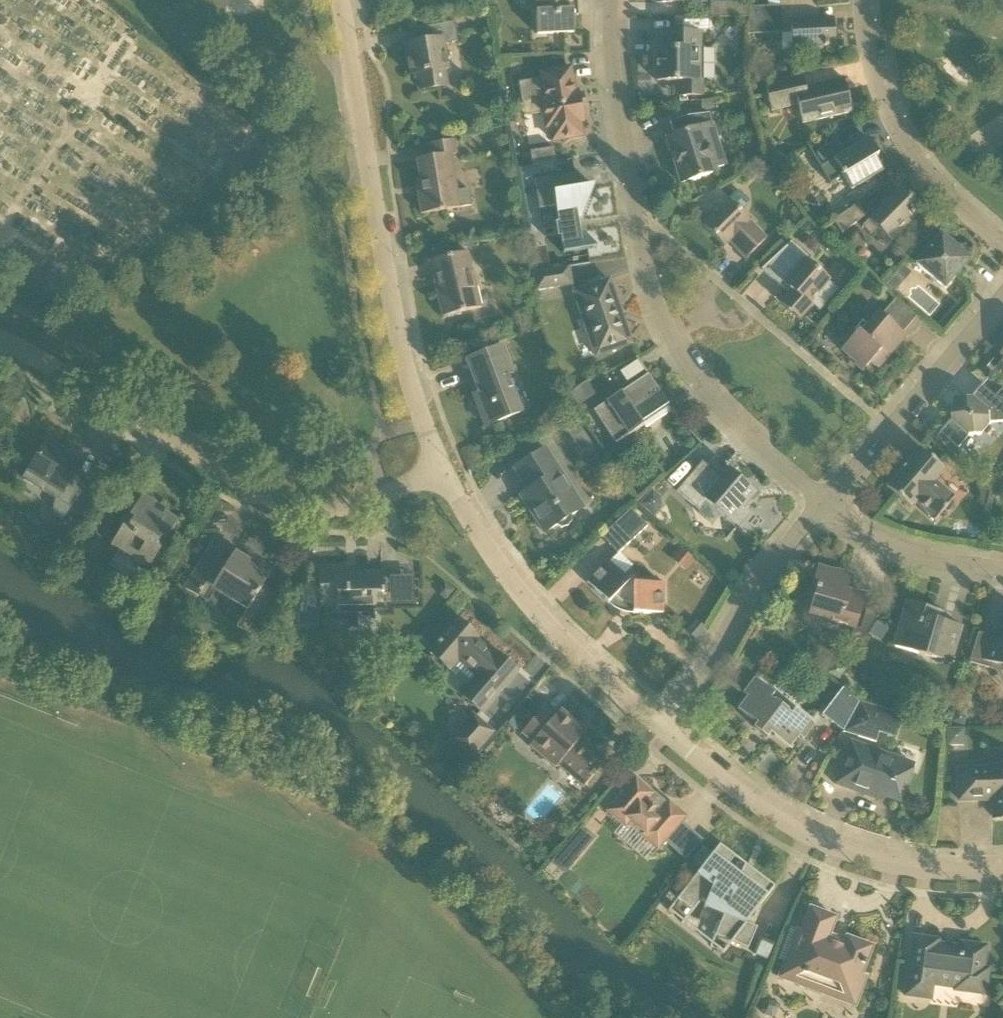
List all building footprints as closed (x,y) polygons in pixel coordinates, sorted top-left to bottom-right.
[(552,34),(574,33),(573,11),(570,11),(570,2),(573,2),(573,0),(535,0),(537,35),(552,34)] [(837,26),(834,26),(834,19),(811,20),(810,5),(780,6),(749,7),(749,35),(791,33),(792,52),(819,51),(819,48),(835,47),(834,40),(838,40),(837,26)] [(458,42),(454,23),(413,30),(416,44),(405,45),(410,76),(418,75),(420,90),(447,86),(444,70),(448,69),(444,45),(458,42)] [(700,81),(700,50),(700,32),(663,32),(663,48),(657,48),(656,81),(678,81),(678,95),(701,95),(701,81),(700,81)] [(525,117),(544,114),(546,128),(550,128),(553,141),(582,137),(580,123),(584,122),(578,92),(575,93),(570,68),(541,73),(542,78),(519,83),(522,103),(525,117)] [(852,113),(844,78),(805,87),(803,75),(765,84),(771,111),(798,105),(802,124),(852,113)] [(712,110),(712,100),(702,100),(702,110),(712,110)] [(721,150),(713,124),(709,114),(690,116),(670,122),(674,135),(666,138),(681,184),(717,172),(716,168),(725,165),(721,150)] [(823,159),(844,151),(840,139),(819,147),(823,159)] [(852,190),(883,172),(875,158),(878,156),(868,139),(820,167),(830,185),(844,176),(852,190)] [(417,160),(420,181),(422,192),(418,193),(421,215),(460,208),(460,207),(472,206),(469,190),(458,191),(451,155),(456,154),(454,140),(427,144),(430,158),(417,160)] [(530,152),(532,166),(556,162),(554,148),(530,152)] [(794,158),(779,167),(787,182),(803,173),(794,158)] [(581,220),(594,186),(581,189),(578,173),(535,180),(539,209),(555,206),(558,223),(555,224),(557,238),(560,237),(563,254),(597,248),(583,232),(580,233),(578,221),(581,220)] [(899,189),(862,227),(871,235),(877,228),(891,242),(910,222),(908,220),(919,209),(899,189)] [(746,259),(766,239),(749,222),(750,221),(728,200),(703,225),(724,247),(729,242),(746,259)] [(866,216),(858,204),(834,222),(842,234),(866,216)] [(970,260),(941,235),(916,264),(945,289),(970,260)] [(798,248),(771,278),(790,294),(782,304),(799,319),(811,305),(809,303),(829,280),(807,261),(809,258),(798,248)] [(467,252),(429,261),(443,317),(481,308),(467,252)] [(572,285),(569,267),(534,273),(536,291),(572,285)] [(893,292),(900,284),(892,277),(885,285),(893,292)] [(574,292),(596,356),(631,344),(609,280),(574,292)] [(860,334),(858,332),(842,350),(857,363),(859,360),(866,367),(870,362),(878,369),(906,336),(903,333),(918,316),(897,297),(882,315),(879,312),(860,334)] [(513,373),(502,346),(466,361),(483,404),(478,407),(485,427),(522,412),(507,375),(513,373)] [(623,371),(632,382),(648,369),(640,359),(623,371)] [(669,404),(648,374),(630,387),(594,411),(616,444),(643,426),(641,423),(669,404)] [(568,393),(576,407),(595,395),(587,382),(568,393)] [(984,385),(974,398),(963,398),(953,410),(954,420),(971,435),(981,435),(992,423),(1002,422),(1002,401),(984,385)] [(566,428),(573,439),(583,433),(576,422),(566,428)] [(24,479),(41,490),(70,508),(85,485),(73,477),(81,463),(47,442),(24,479)] [(520,495),(544,533),(556,526),(562,529),(568,527),(572,522),(572,516),(583,508),(545,449),(514,468),(528,490),(520,495)] [(934,481),(944,469),(920,449),(887,487),(911,508),(916,503),(936,520),(954,498),(934,481)] [(750,487),(729,469),(721,478),(702,462),(677,491),(699,511),(706,503),(736,529),(750,513),(743,508),(751,499),(750,487)] [(661,497),(652,490),(639,505),(653,517),(661,508),(661,497)] [(149,568),(167,539),(178,521),(164,512),(162,516),(152,510),(156,503),(143,495),(112,545),(149,568)] [(618,554),(647,527),(631,509),(602,536),(618,554)] [(250,633),(258,619),(274,593),(263,586),(272,571),(259,563),(257,567),(234,553),(231,559),(211,547),(185,590),(198,597),(210,604),(218,589),(248,607),(245,611),(237,625),(250,633)] [(685,571),(695,560),(680,547),(670,558),(685,571)] [(626,580),(623,576),(633,567),(620,553),(609,562),(608,561),(587,583),(608,604),(614,608),(620,611),(626,613),(633,614),(663,614),(663,584),(637,584),(637,582),(636,580),(635,579),(633,578),(631,578),(629,578),(628,579),(626,580)] [(383,573),(359,574),(347,574),(347,567),(319,568),(320,587),(316,587),(316,585),(296,585),(287,627),(289,626),(289,624),(304,624),(304,609),(316,609),(316,598),(320,598),(320,607),(337,607),(337,609),(376,609),(376,595),(383,595),(383,573)] [(816,590),(811,607),(809,614),(827,619),(827,620),(855,628),(864,596),(845,590),(849,577),(818,567),(812,589),(816,590)] [(894,647),(918,654),(950,664),(961,627),(942,621),(944,611),(908,600),(895,641),(894,647)] [(877,616),(866,612),(860,629),(854,628),(851,638),(862,641),(877,616)] [(450,668),(469,685),(461,695),(481,712),(517,671),(497,654),(495,656),(475,639),(478,637),(458,619),(430,652),(449,669),(450,668)] [(695,639),(705,629),(697,622),(688,633),(695,639)] [(1002,641),(978,634),(969,662),(995,670),(996,665),(1002,667),(1002,638),(1002,641)] [(770,734),(790,748),(799,736),(803,739),(815,724),(795,709),(791,714),(788,712),(789,710),(775,700),(774,701),(771,699),(775,693),(755,678),(743,693),(747,696),(738,709),(757,723),(754,728),(767,738),(770,734)] [(859,702),(843,688),(822,715),(843,731),(859,702)] [(843,731),(876,743),(878,734),(886,710),(859,702),(843,731)] [(516,730),(529,715),(522,709),(509,724),(516,730)] [(562,760),(587,783),(603,764),(577,742),(587,731),(561,709),(553,719),(542,710),(521,734),(532,743),(529,746),(555,769),(562,760)] [(963,726),(966,719),(962,713),(955,711),(952,723),(963,726)] [(474,717),(453,741),(472,758),(493,734),(474,717)] [(947,729),(947,746),(964,746),(964,728),(947,729)] [(835,784),(865,795),(866,792),(877,796),(876,799),(882,801),(884,796),(900,802),(913,765),(851,742),(835,784)] [(958,769),(959,801),(983,800),(983,796),(993,796),(994,818),(1002,817),(1002,763),(992,764),(992,768),(958,769)] [(671,830),(684,814),(669,801),(665,806),(653,795),(654,794),(639,781),(631,790),(628,787),(607,811),(622,824),(625,821),(658,850),(674,832),(671,830)] [(583,826),(567,844),(581,856),(596,838),(583,826)] [(712,887),(730,900),(720,922),(718,921),(713,934),(748,949),(757,928),(746,924),(775,887),(720,844),(712,854),(703,847),(694,859),(703,866),(678,899),(693,911),(712,887)] [(780,978),(856,1006),(866,976),(862,975),(872,947),(847,937),(844,945),(828,939),(835,918),(811,908),(802,932),(797,930),(780,978)] [(952,991),(965,992),(986,995),(989,969),(984,968),(987,946),(961,943),(960,950),(938,947),(939,940),(913,936),(905,996),(931,999),(933,986),(953,989),(952,991)] [(767,960),(773,946),(761,941),(755,955),(767,960)]
